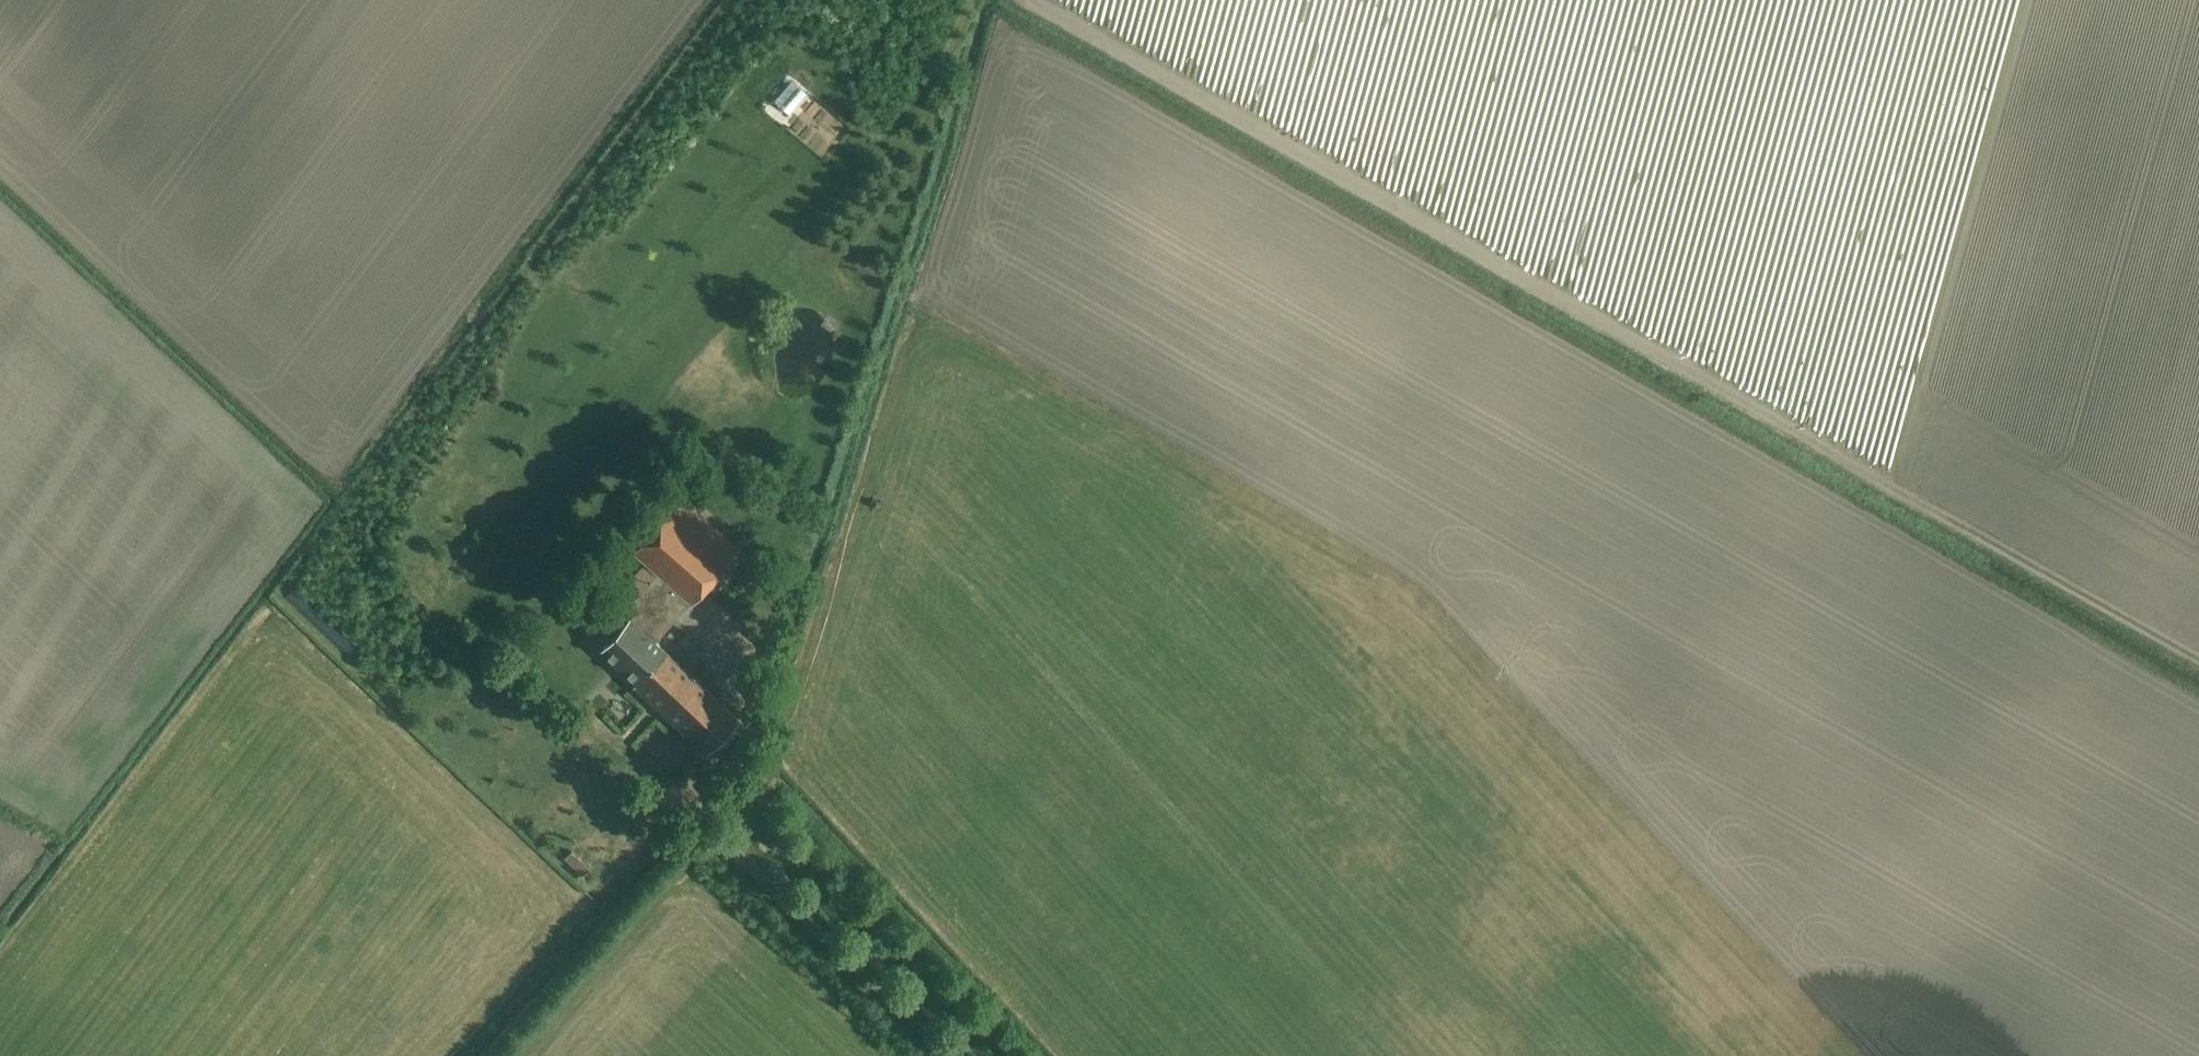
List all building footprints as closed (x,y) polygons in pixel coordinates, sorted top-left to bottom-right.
[(741,551),(684,500),(636,552),(659,573),(593,643),(636,683),(633,686),(705,753),(737,719),(654,641),(691,602),(741,551)]
